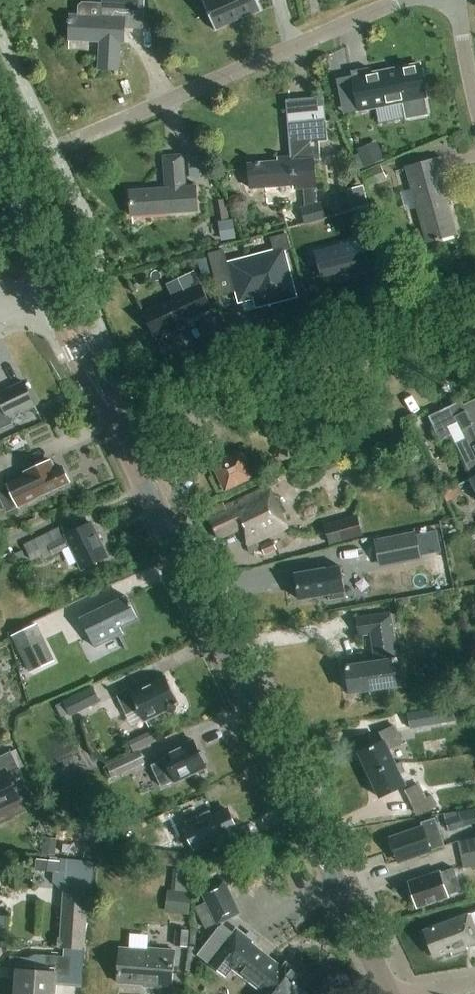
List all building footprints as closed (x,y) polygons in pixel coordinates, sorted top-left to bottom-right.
[(145,0),(102,0),(102,4),(82,3),(78,6),(78,16),(70,16),(69,40),(100,42),(99,70),(118,71),(120,43),(124,44),(124,29),(143,30),(145,0)] [(215,29),(261,9),(257,0),(202,0),(215,29)] [(368,71),(353,74),(360,111),(403,103),(406,119),(427,115),(423,99),(425,98),(419,66),(369,76),(368,71)] [(252,190),(293,186),(293,191),(317,189),(315,161),(321,161),(319,143),(328,142),(326,121),(289,124),(292,162),(250,166),(252,190)] [(376,142),(357,150),(365,168),(384,160),(376,142)] [(133,217),(198,213),(197,187),(186,188),(184,156),(163,158),(165,189),(131,191),(133,217)] [(454,201),(442,159),(407,169),(428,244),(457,236),(448,203),(454,201)] [(368,188),(389,179),(384,166),(363,175),(368,188)] [(363,186),(346,191),(352,210),(368,205),(363,186)] [(321,203),(301,208),(306,225),(325,220),(321,203)] [(356,230),(376,224),(373,211),(352,217),(356,230)] [(232,221),(218,223),(221,240),(235,237),(232,221)] [(347,275),(375,267),(368,239),(316,253),(323,278),(346,271),(347,275)] [(223,251),(209,255),(214,274),(228,271),(223,251)] [(282,252),(232,265),(241,300),(256,296),(265,303),(293,296),(282,252)] [(198,260),(202,276),(212,274),(207,258),(198,260)] [(176,299),(144,314),(154,335),(172,327),(174,333),(200,321),(198,316),(213,309),(195,272),(179,279),(186,295),(176,299)] [(34,407),(37,406),(25,382),(0,394),(0,429),(13,423),(11,417),(34,407)] [(464,406),(462,402),(429,418),(441,442),(454,436),(462,454),(468,468),(474,479),(474,478),(474,401),(464,406)] [(214,466),(226,489),(253,476),(251,473),(255,472),(253,467),(249,468),(241,453),(214,466)] [(26,477),(0,490),(0,497),(8,513),(37,499),(70,483),(68,480),(70,477),(68,472),(63,470),(61,466),(56,469),(52,462),(39,468),(35,467),(31,469),(29,472),(25,474),(26,477)] [(447,487),(440,472),(432,475),(439,490),(447,487)] [(247,545),(286,526),(267,488),(263,488),(225,506),(223,502),(205,511),(218,538),(239,528),(247,545)] [(323,523),(328,541),(360,532),(354,513),(323,523)] [(65,527),(38,540),(23,547),(30,561),(42,555),(45,561),(74,548),(84,570),(110,558),(93,523),(69,535),(65,527)] [(437,531),(416,535),(420,556),(441,552),(437,531)] [(416,535),(415,532),(374,540),(380,568),(421,559),(420,556),(416,535)] [(266,555),(278,551),(273,541),(262,546),(266,555)] [(24,561),(21,552),(13,556),(16,564),(24,561)] [(340,567),(325,570),(325,569),(296,574),(301,600),(330,595),(331,602),(346,599),(340,567)] [(416,573),(419,589),(442,586),(439,569),(416,573)] [(82,618),(96,647),(124,633),(121,628),(139,619),(128,596),(82,618)] [(359,619),(361,636),(372,634),(376,658),(363,660),(364,665),(347,668),(351,693),(400,686),(391,631),(396,630),(394,613),(359,619)] [(37,624),(11,636),(29,674),(55,662),(37,624)] [(140,710),(145,721),(146,723),(165,714),(164,712),(169,710),(170,713),(176,715),(178,710),(180,709),(178,705),(180,704),(168,678),(133,695),(131,690),(120,696),(129,715),(140,710)] [(71,717),(101,702),(93,686),(64,701),(71,717)] [(444,722),(441,707),(394,715),(396,730),(444,722)] [(370,777),(395,764),(388,750),(402,744),(394,726),(379,734),(383,742),(359,754),(370,777)] [(134,753),(157,743),(153,733),(130,742),(134,753)] [(205,765),(208,763),(204,753),(201,755),(195,743),(180,750),(178,747),(164,754),(167,761),(154,767),(163,787),(177,781),(178,783),(207,769),(205,765)] [(110,779),(146,764),(141,751),(107,767),(110,779)] [(13,753),(0,759),(0,824),(27,812),(22,801),(34,799),(21,772),(20,769),(13,753)] [(395,764),(370,777),(381,799),(406,787),(400,776),(406,773),(401,763),(396,765),(395,764)] [(418,816),(439,807),(434,795),(428,798),(420,784),(406,791),(418,816)] [(236,827),(238,822),(235,817),(230,815),(229,811),(216,817),(215,815),(185,829),(196,852),(219,841),(218,839),(238,830),(236,827)] [(450,832),(465,827),(461,815),(446,821),(446,820),(450,832)] [(432,851),(445,846),(438,823),(436,819),(421,824),(422,827),(391,838),(399,863),(419,856),(423,858),(429,856),(429,853),(432,852),(432,851)] [(43,853),(57,855),(58,840),(45,839),(43,853)] [(474,857),(474,839),(459,842),(462,859),(474,857)] [(185,868),(186,853),(150,850),(149,864),(185,868)] [(474,867),(474,857),(462,859),(465,869),(474,867)] [(59,862),(35,860),(34,871),(58,873),(59,862)] [(449,895),(461,891),(454,870),(441,874),(441,873),(411,883),(412,887),(409,890),(411,895),(415,896),(419,908),(449,897),(449,895)] [(195,909),(205,929),(216,923),(218,926),(242,914),(225,880),(201,892),(207,903),(195,909)] [(58,949),(84,951),(89,891),(63,889),(58,949)] [(191,893),(167,891),(165,914),(189,916),(191,893)] [(474,943),(474,926),(470,914),(426,930),(427,934),(423,935),(430,952),(433,951),(436,960),(451,954),(451,956),(454,955),(455,956),(461,954),(463,949),(467,948),(466,946),(474,943)] [(318,985),(288,962),(284,967),(254,943),(256,941),(239,928),(235,933),(224,924),(201,954),(229,975),(234,968),(265,991),(263,993),(311,993),(318,985)] [(175,946),(189,947),(190,930),(176,929),(175,946)] [(173,988),(177,951),(149,949),(149,951),(122,948),(119,978),(146,981),(146,986),(173,988)] [(63,957),(36,955),(29,958),(12,957),(11,980),(19,980),(18,993),(56,993),(57,986),(67,987),(70,957),(63,957)]
